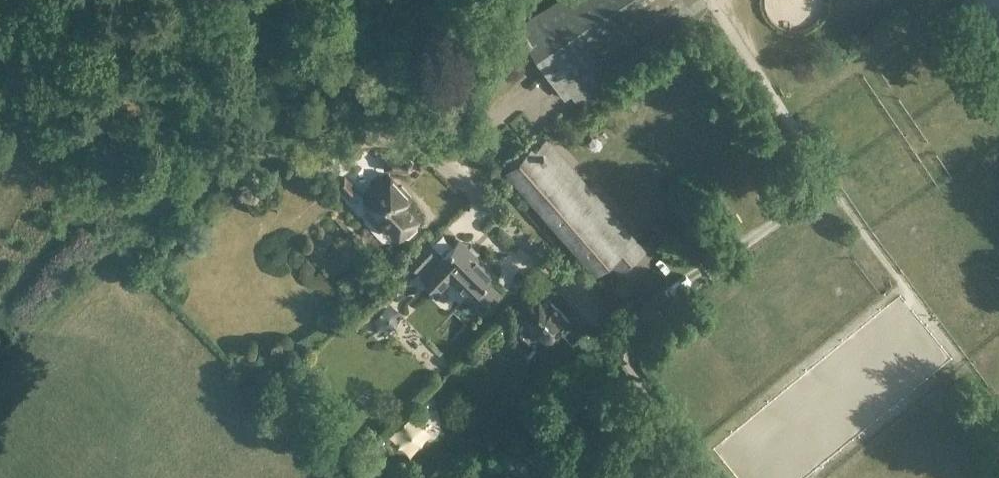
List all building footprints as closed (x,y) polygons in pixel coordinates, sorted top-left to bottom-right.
[(366,11),(372,0),(347,0),(366,11)] [(518,24),(565,95),(691,12),(692,13),(707,3),(705,0),(554,0),(518,24)] [(595,264),(605,255),(619,271),(644,249),(547,138),(512,169),(595,264)] [(384,155),(384,169),(408,169),(412,166),(412,158),(406,154),(384,155)] [(364,197),(370,204),(366,207),(366,215),(378,227),(386,227),(390,231),(392,231),(394,229),(398,233),(402,230),(404,232),(407,232),(417,223),(417,220),(415,218),(418,214),(404,199),(408,195),(388,175),(383,179),(381,176),(367,189),(370,192),(364,197)] [(358,188),(347,176),(338,184),(350,196),(358,188)] [(435,289),(447,276),(468,297),(467,298),(482,312),(500,294),(486,279),(493,272),(459,239),(427,270),(421,277),(435,289)] [(438,251),(428,241),(402,268),(412,278),(438,251)] [(541,333),(545,335),(552,335),(568,319),(543,294),(539,298),(535,294),(530,299),(526,296),(515,307),(541,333)] [(417,420),(410,413),(401,422),(408,428),(417,420)]
